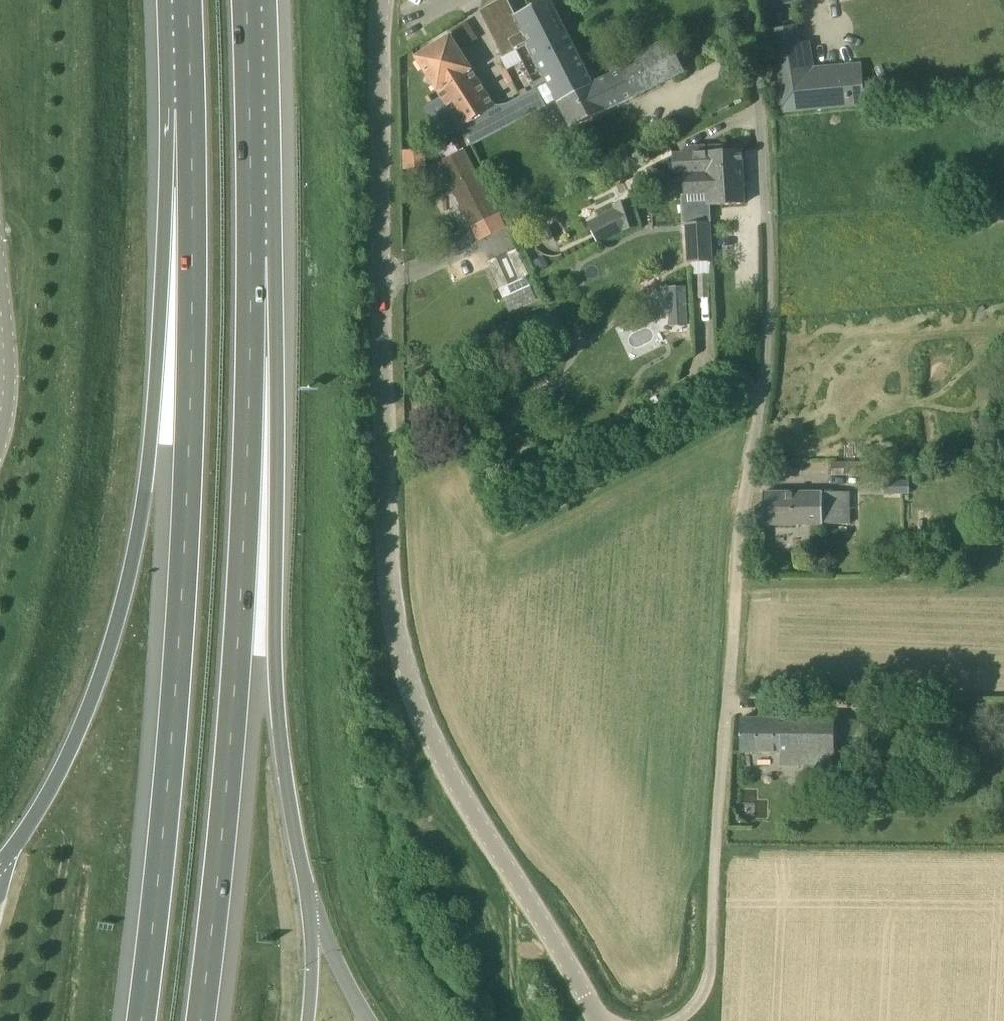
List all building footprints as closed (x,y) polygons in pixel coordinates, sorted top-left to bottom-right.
[(529,44),(532,42),(518,15),(516,16),(509,0),(502,0),(483,9),(482,10),(490,27),(505,56),(520,49),(529,44)] [(529,44),(549,83),(558,101),(595,83),(594,83),(552,0),(545,0),(518,15),(532,42),(529,44)] [(762,9),(800,0),(760,0),(762,9)] [(809,45),(795,48),(790,27),(766,31),(778,90),(780,110),(866,100),(862,63),(814,70),(809,45)] [(547,106),(538,88),(503,106),(494,106),(451,36),(417,57),(471,145),(547,106)] [(595,83),(558,101),(572,128),(685,71),(670,40),(619,65),(621,70),(594,83),(595,83)] [(708,166),(743,164),(743,150),(726,150),(726,145),(706,146),(706,151),(673,153),(674,174),(684,173),(684,174),(688,172),(709,171),(708,166)] [(404,150),(404,170),(427,169),(427,150),(404,150)] [(470,227),(496,214),(466,151),(440,163),(470,227)] [(688,172),(684,174),(685,195),(709,193),(709,206),(745,204),(743,164),(708,166),(709,171),(688,172)] [(600,243),(623,231),(640,226),(632,203),(616,208),(589,222),(600,243)] [(713,261),(711,221),(686,223),(688,263),(713,261)] [(518,249),(508,253),(520,280),(527,277),(530,275),(518,249)] [(533,261),(539,272),(550,267),(544,256),(533,261)] [(497,258),(487,262),(499,289),(509,285),(497,258)] [(640,279),(647,291),(662,284),(656,271),(640,279)] [(509,285),(499,289),(504,299),(531,286),(527,277),(520,280),(509,285)] [(671,323),(687,323),(688,285),(672,285),(671,323)] [(763,492),(763,525),(850,525),(850,492),(763,492)] [(835,766),(836,719),(741,718),(741,752),(786,752),(786,765),(835,766)]
